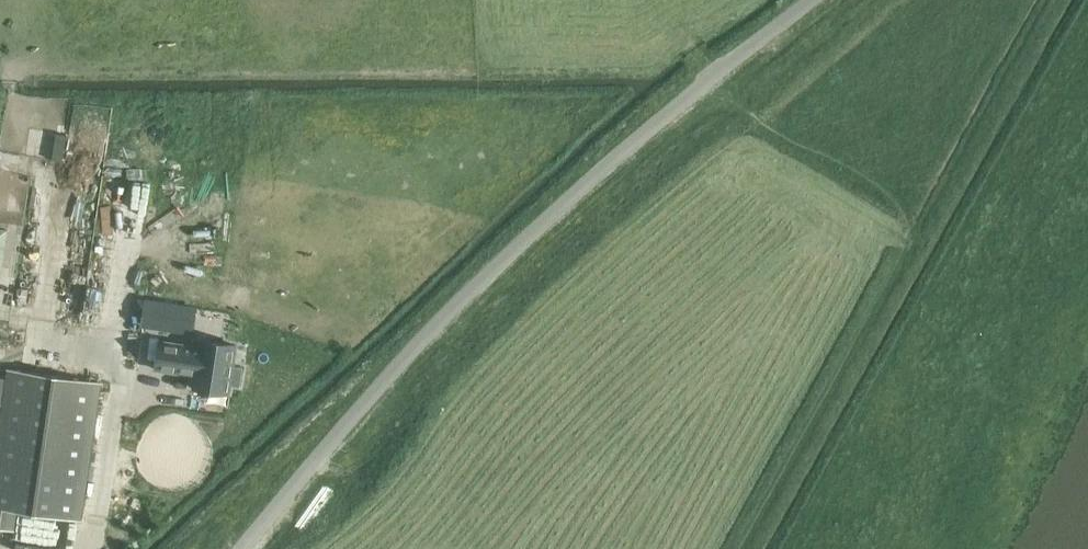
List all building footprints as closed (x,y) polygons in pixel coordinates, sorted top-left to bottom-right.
[(139,285),(148,182),(104,178),(95,282),(139,285)] [(3,267),(10,227),(0,225),(0,266),(3,267)] [(242,367),(233,366),(236,345),(200,340),(199,346),(160,340),(156,369),(195,375),(193,387),(229,393),(230,384),(239,386),(242,367)] [(101,383),(8,369),(0,426),(0,528),(13,530),(16,511),(81,520),(101,383)]
